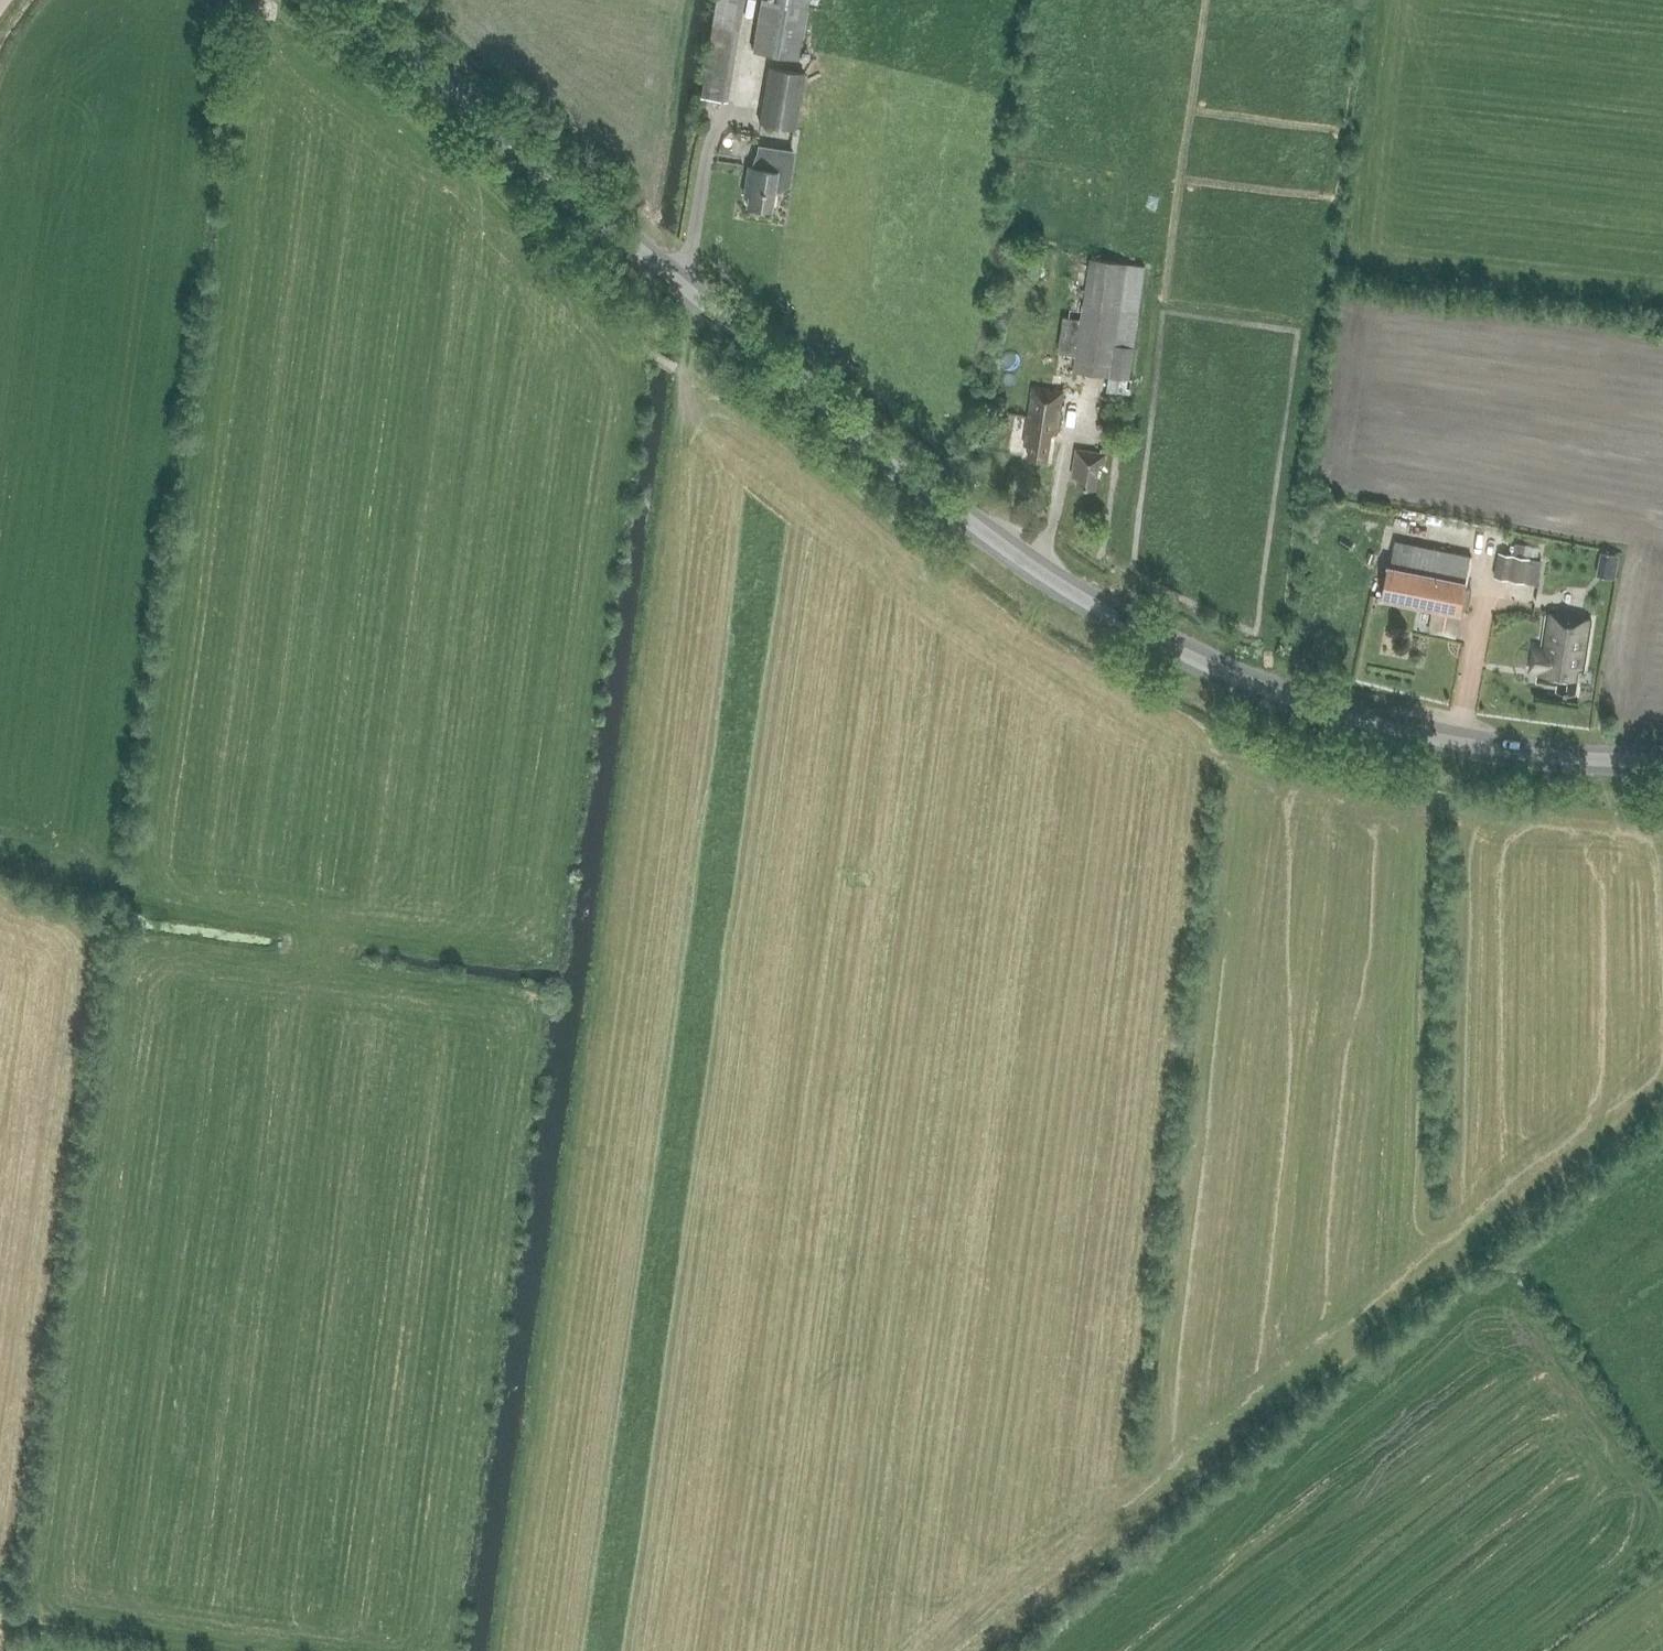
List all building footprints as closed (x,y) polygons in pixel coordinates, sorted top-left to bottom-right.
[(699,95),(727,100),(744,0),(716,0),(699,95)] [(752,51),(799,59),(809,0),(761,0),(752,51)] [(791,128),(800,71),(769,66),(760,123),(791,128)] [(789,184),(795,150),(757,144),(756,153),(755,153),(751,166),(748,166),(744,194),(748,195),(747,204),(771,207),(773,190),(779,191),(789,184)] [(1065,301),(1083,304),(1080,319),(1063,317),(1058,352),(1075,355),(1073,370),(1109,375),(1107,390),(1130,393),(1132,379),(1129,378),(1146,266),(1072,255),(1065,301)] [(1021,297),(1020,308),(1029,309),(1029,298),(1021,297)] [(1057,433),(1063,391),(1032,387),(1024,444),(1030,445),(1028,456),(1047,459),(1051,432),(1057,433)] [(1104,464),(1107,449),(1100,448),(1099,452),(1077,449),(1072,477),(1078,478),(1076,486),(1094,488),(1098,464),(1104,464)] [(1463,610),(1469,579),(1473,556),(1394,540),(1384,595),(1438,605),(1434,627),(1456,631),(1461,609),(1463,610)] [(1537,585),(1542,562),(1524,558),(1526,545),(1517,543),(1514,554),(1499,551),(1494,576),(1537,585)] [(1598,573),(1617,576),(1620,552),(1601,550),(1598,573)] [(1579,669),(1584,670),(1591,620),(1581,618),(1579,618),(1565,616),(1553,614),(1549,613),(1542,664),(1536,663),(1535,671),(1541,672),(1540,680),(1553,682),(1558,683),(1557,690),(1575,692),(1579,669)]
